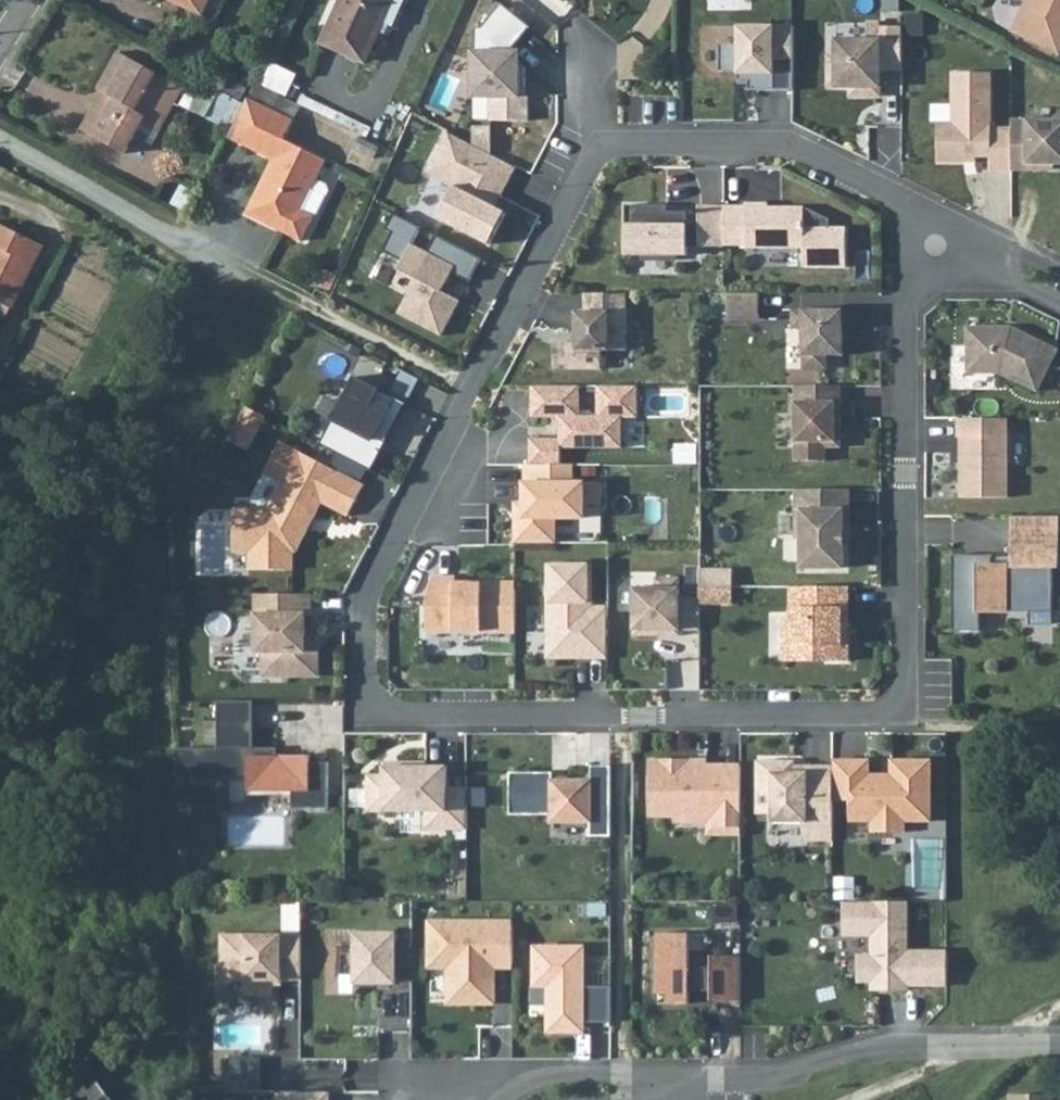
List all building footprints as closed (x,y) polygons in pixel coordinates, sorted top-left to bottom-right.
[(201,14),(207,0),(166,0),(201,14)] [(323,42),(363,59),(389,1),(386,0),(340,0),(333,18),(323,42)] [(1020,33),(1059,52),(1059,0),(1036,0),(1020,33)] [(495,7),(476,31),(468,31),(468,53),(460,53),(459,108),(482,108),(481,126),(525,126),(525,99),(520,99),(520,71),(512,64),(512,55),(502,55),(523,29),(495,7)] [(906,32),(905,29),(883,29),(884,23),(871,23),(871,41),(840,41),(840,57),(832,57),(832,88),(854,88),(854,96),(884,96),(884,70),(905,70),(905,63),(906,32)] [(785,28),(728,28),(728,81),(767,80),(767,62),(785,62),(785,28)] [(124,154),(134,137),(145,118),(161,127),(182,91),(120,56),(99,92),(102,94),(82,130),(124,154)] [(987,76),(951,76),(950,127),(934,126),(933,165),(971,165),(971,161),(985,162),(985,171),(1005,171),(1006,131),(986,130),(987,76)] [(194,108),(221,124),(237,97),(210,82),(194,108)] [(226,141),(241,148),(260,108),(245,101),(242,107),(226,141)] [(260,108),(241,148),(271,162),(244,218),(262,227),(264,223),(275,228),(274,232),(300,245),(312,219),(314,220),(326,193),(325,189),(314,184),(324,163),(282,143),(291,123),(260,108)] [(145,118),(134,137),(150,146),(161,127),(145,118)] [(1018,171),(1059,171),(1059,123),(1017,123),(1018,171)] [(520,167),(452,132),(431,173),(458,186),(442,218),(492,245),(509,213),(499,207),(493,204),(498,193),(504,197),(520,167)] [(443,211),(454,186),(438,179),(427,204),(443,211)] [(749,206),(728,206),(727,246),(749,246),(749,249),(806,248),(807,267),(850,267),(850,228),(808,228),(808,207),(785,207),(779,213),(772,214),(772,203),(749,203),(749,206)] [(691,247),(727,247),(727,246),(728,206),(727,205),(703,205),(704,224),(690,225),(691,212),(670,212),(670,205),(629,205),(629,255),(691,255),(691,247)] [(424,228),(396,213),(388,229),(395,233),(385,251),(405,261),(401,270),(419,279),(401,313),(444,336),(463,300),(446,291),(455,273),(473,282),(485,259),(439,235),(430,252),(415,245),(424,228)] [(264,223),(262,227),(274,232),(275,228),(264,223)] [(9,310),(40,247),(0,227),(0,306),(9,310)] [(40,247),(9,310),(11,311),(43,248),(40,247)] [(632,293),(590,293),(590,312),(581,312),(581,330),(585,334),(586,342),(581,342),(560,342),(559,370),(606,369),(607,351),(632,351),(632,293)] [(846,310),(795,310),(796,329),(806,329),(807,370),(831,369),(831,356),(847,356),(847,332),(846,331),(846,310)] [(971,373),(1004,373),(1041,391),(1059,352),(1059,349),(1015,327),(1013,331),(1006,331),(1006,327),(971,327),(971,373)] [(406,370),(394,392),(410,400),(422,377),(406,370)] [(358,376),(323,444),(374,471),(385,451),(380,449),(384,441),(389,444),(395,432),(368,419),(383,389),(358,376)] [(844,385),(799,386),(799,461),(829,462),(829,451),(829,442),(839,442),(839,425),(845,425),(844,385)] [(410,403),(383,389),(368,419),(395,432),(410,403)] [(253,450),(269,416),(250,406),(234,441),(253,450)] [(1012,419),(961,419),(961,438),(964,438),(964,498),(1012,498),(1012,419)] [(845,425),(839,425),(839,442),(829,442),(829,451),(845,452),(845,425)] [(351,517),(367,486),(362,483),(333,468),(283,442),(267,474),(286,483),(273,509),(267,520),(236,519),(237,553),(252,553),(252,570),(296,570),(296,553),(299,553),(311,529),(306,527),(312,516),(317,518),(325,503),(351,517)] [(572,468),(519,467),(518,485),(512,487),(513,520),(509,520),(510,548),(555,546),(554,527),(581,523),(579,508),(600,505),(599,483),(572,485),(572,468)] [(853,490),(800,490),(800,512),(806,512),(806,539),(806,568),(847,568),(847,544),(847,531),(853,531),(853,490)] [(948,558),(946,632),(978,633),(978,621),(1003,618),(1045,615),(1053,519),(1008,520),(1002,571),(989,570),(985,558),(948,558)] [(593,658),(611,658),(611,608),(594,608),(594,565),(552,565),(552,652),(593,652),(593,658)] [(519,634),(518,582),(470,582),(470,585),(459,585),(459,577),(436,576),(429,601),(429,634),(519,634)] [(683,631),(703,631),(703,598),(683,598),(683,579),(660,579),(659,588),(637,588),(637,636),(660,636),(660,631),(683,631)] [(851,587),(795,588),(795,617),(788,617),(788,646),(830,646),(829,662),(851,662),(851,623),(845,623),(845,609),(851,610),(851,587)] [(312,595),(259,595),(259,653),(266,653),(266,677),(320,677),(320,651),(307,651),(307,617),(312,617),(312,595)] [(549,609),(532,608),(531,648),(548,648),(549,609)] [(830,646),(788,646),(787,662),(829,662),(830,646)] [(255,702),(218,702),(218,749),(174,749),(177,782),(251,782),(251,792),(295,793),(295,809),(331,809),(331,763),(313,763),(313,756),(274,756),(274,749),(256,749),(255,702)] [(872,762),(853,761),(853,802),(853,822),(876,822),(876,833),(908,833),(908,822),(934,822),(934,762),(895,761),(895,776),(886,776),(886,783),(872,784),(872,762)] [(744,827),(744,767),(719,767),(719,769),(702,769),(701,762),(654,762),(654,817),(678,817),(678,815),(719,815),(719,827),(744,827)] [(798,762),(776,762),(776,824),(806,824),(810,824),(811,842),(837,843),(836,802),(837,767),(810,767),(810,773),(798,773),(798,762)] [(470,831),(470,789),(450,789),(450,767),(429,767),(430,763),(405,763),(406,767),(386,767),(386,776),(370,776),(370,813),(428,813),(448,813),(448,831),(470,831)] [(556,773),(513,773),(513,816),(553,816),(553,824),(593,824),(593,838),(614,838),(614,767),(594,767),(594,781),(555,781),(556,773)] [(448,813),(428,813),(428,831),(448,831),(448,813)] [(678,815),(678,817),(678,824),(711,824),(711,837),(744,837),(744,827),(719,827),(719,815),(678,815)] [(912,902),(848,902),(848,936),(876,936),(875,957),(862,957),(862,983),(876,982),(875,991),(912,991),(912,983),(927,982),(927,987),(951,986),(951,952),(912,951),(912,902)] [(304,903),(288,903),(287,916),(304,916),(304,903)] [(304,916),(287,916),(287,935),(304,936),(304,916)] [(516,925),(434,925),(434,967),(453,967),(453,1003),(496,1003),(496,967),(496,960),(516,960),(516,925)] [(693,934),(660,934),(661,994),(670,994),(670,1005),(693,1005),(693,992),(714,992),(714,1002),(734,1002),(734,994),(744,994),(744,958),(715,958),(715,969),(693,969),(693,934)] [(304,981),(304,936),(224,935),(224,982),(247,982),(247,997),(274,997),(274,982),(285,982),(285,981),(304,981)] [(415,970),(415,944),(398,943),(399,936),(359,935),(359,951),(342,950),(342,976),(359,976),(359,988),(398,988),(399,984),(415,984),(415,970)] [(576,1024),(614,1024),(614,988),(587,988),(586,948),(538,948),(538,987),(552,987),(552,1034),(576,1033),(576,1024)] [(548,1013),(549,988),(535,987),(534,1013),(548,1013)] [(73,1099),(111,1099),(95,1081),(73,1099)]
